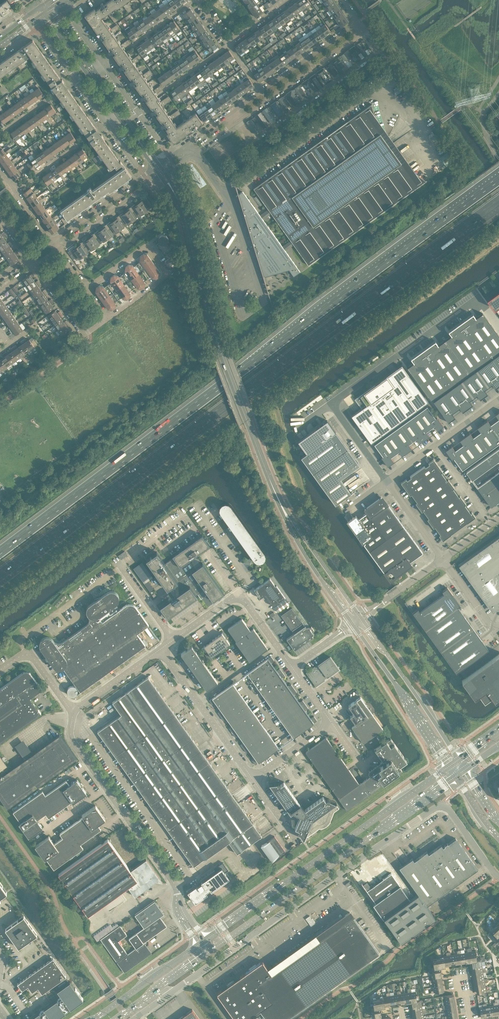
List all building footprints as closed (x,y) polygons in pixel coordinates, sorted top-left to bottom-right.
[(8,7),(10,5),(7,0),(6,0),(0,4),(0,11),(4,16),(11,11),(8,7)] [(118,20),(112,11),(115,8),(109,0),(106,3),(107,5),(105,6),(103,3),(102,3),(101,4),(103,8),(101,9),(99,7),(96,10),(102,18),(108,13),(114,22),(118,20)] [(129,0),(110,0),(109,0),(115,8),(116,10),(123,5),(128,13),(132,10),(127,2),(129,0)] [(173,0),(171,0),(168,2),(174,9),(178,6),(173,0)] [(256,3),(255,0),(252,0),(246,4),(249,8),(256,3)] [(303,0),(300,0),(297,2),(302,9),(304,11),(308,9),(306,7),(307,6),(303,0)] [(329,10),(337,4),(334,0),(326,6),(329,10)] [(174,9),(168,2),(164,5),(170,12),(174,9)] [(302,9),(297,2),(293,5),(298,12),(302,9)] [(252,12),(259,7),(256,3),(249,8),(252,12)] [(332,14),(340,8),(337,4),(329,10),(332,14)] [(170,12),(164,5),(160,8),(165,15),(170,12)] [(300,15),(298,12),(293,5),(288,8),(294,15),(296,18),(300,15)] [(255,17),(263,11),(259,7),(252,12),(255,17)] [(104,22),(102,18),(96,10),(94,8),(85,15),(89,21),(90,21),(91,23),(90,23),(93,27),(94,27),(95,28),(104,22)] [(161,18),(156,11),(154,8),(150,11),(152,14),(157,21),(161,18)] [(165,15),(160,8),(156,11),(161,18),(165,15)] [(294,15),(288,8),(284,11),(290,18),(294,15)] [(335,18),(343,12),(340,8),(332,14),(335,18)] [(186,19),(194,13),(190,9),(190,10),(187,12),(183,14),(186,19)] [(290,18),(284,11),(280,14),(285,21),(287,23),(291,20),(290,18)] [(338,22),(346,17),(343,12),(335,18),(338,22)] [(189,23),(197,17),(194,13),(186,19),(189,23)] [(157,21),(152,14),(148,17),(153,24),(157,21)] [(285,21),(280,14),(276,17),(281,24),(285,21)] [(153,24),(148,17),(143,20),(149,27),(153,24)] [(192,27),(200,22),(197,17),(189,23),(192,27)] [(281,24),(276,17),(272,20),(277,27),(281,24)] [(341,27),(349,21),(346,17),(338,22),(341,27)] [(149,27),(143,20),(139,23),(145,30),(149,27)] [(277,27),(272,20),(268,23),(273,30),(277,27)] [(181,31),(175,23),(174,21),(169,24),(170,25),(175,31),(177,34),(181,31)] [(112,33),(120,28),(117,24),(110,29),(104,22),(95,28),(94,29),(98,33),(100,32),(101,34),(98,36),(98,37),(99,38),(99,39),(103,36),(104,38),(102,40),(105,44),(115,37),(112,33)] [(195,31),(202,26),(200,22),(192,27),(195,31)] [(145,30),(139,23),(135,26),(140,33),(145,30)] [(274,32),(273,30),(268,23),(263,26),(270,35),(274,32)] [(175,31),(170,25),(169,24),(165,27),(171,34),(175,31)] [(330,31),(325,24),(321,27),(326,34),(330,31)] [(326,34),(321,27),(319,25),(315,28),(322,37),(326,34)] [(136,36),(131,29),(129,26),(125,29),(132,39),(136,36)] [(140,33),(135,26),(131,29),(136,36),(140,33)] [(198,35),(205,30),(202,26),(195,31),(198,35)] [(270,35),(263,26),(259,29),(265,36),(266,38),(270,35)] [(171,34),(165,27),(161,30),(164,34),(167,37),(171,34)] [(322,37),(315,28),(311,31),(318,40),(322,37)] [(265,36),(259,29),(255,32),(260,39),(265,36)] [(168,40),(167,37),(164,34),(161,30),(157,33),(158,34),(164,43),(168,40)] [(201,39),(208,34),(205,30),(198,35),(201,39)] [(318,40),(311,31),(307,34),(314,43),(318,40)] [(260,39),(255,32),(251,35),(256,42),(260,39)] [(164,43),(158,34),(157,33),(153,36),(158,43),(160,46),(164,43)] [(204,43),(211,38),(208,34),(201,39),(204,43)] [(314,43),(307,34),(302,36),(304,39),(309,46),(314,43)] [(256,42),(251,35),(247,38),(252,45),(256,42)] [(158,43),(153,36),(149,39),(154,46),(158,43)] [(123,48),(130,43),(128,39),(120,45),(115,37),(105,44),(108,48),(110,47),(112,49),(109,52),(109,54),(110,54),(113,51),(115,54),(113,55),(115,57),(116,59),(126,52),(125,50),(123,48)] [(207,48),(214,42),(211,38),(204,43),(207,48)] [(252,45),(247,38),(243,41),(248,48),(252,45)] [(154,46),(149,39),(145,42),(150,49),(154,46)] [(309,46),(304,39),(300,42),(305,49),(309,46)] [(39,49),(33,40),(24,46),(25,48),(30,56),(39,49)] [(248,48),(243,41),(239,44),(244,51),(248,48)] [(150,49),(145,42),(140,45),(147,55),(148,55),(146,52),(150,49)] [(210,52),(217,47),(214,42),(207,48),(210,52)] [(305,49),(300,42),(296,45),(301,52),(305,49)] [(301,52),(296,45),(294,43),(290,46),(292,48),(297,55),(301,52)] [(360,43),(357,45),(365,56),(368,54),(360,43)] [(245,53),(244,51),(239,44),(234,47),(241,56),(245,53)] [(147,55),(140,45),(136,48),(143,58),(147,55)] [(30,56),(25,48),(24,46),(10,56),(17,65),(30,56)] [(297,55),(292,48),(287,51),(293,58),(297,55)] [(352,48),(349,50),(357,62),(361,59),(352,48)] [(49,63),(46,58),(39,49),(30,56),(40,69),(49,63)] [(201,59),(196,51),(194,49),(189,52),(197,62),(201,59)] [(234,58),(229,50),(224,53),(230,61),(234,58)] [(293,58),(287,51),(283,54),(289,61),(293,58)] [(134,64),(141,58),(138,54),(131,60),(126,52),(116,59),(119,64),(121,62),(123,64),(120,67),(119,68),(120,69),(121,69),(124,67),(126,69),(124,70),(127,74),(137,67),(134,64)] [(197,62),(189,52),(185,55),(187,57),(192,65),(197,62)] [(230,61),(224,53),(220,56),(226,64),(230,61)] [(289,61),(283,54),(279,57),(284,64),(289,61)] [(10,56),(0,63),(0,69),(4,75),(17,65),(10,56)] [(226,64),(220,56),(216,59),(221,67),(226,64)] [(192,65),(187,57),(183,60),(188,68),(192,65)] [(284,64),(279,57),(275,60),(280,67),(284,64)] [(280,67),(275,60),(273,58),(269,60),(271,63),(271,62),(276,70),(280,67)] [(221,67),(216,59),(212,62),(217,70),(221,67)] [(188,68),(183,60),(179,63),(184,71),(188,68)] [(338,61),(334,63),(341,73),(344,71),(338,61)] [(217,70),(212,62),(208,65),(213,73),(217,70)] [(271,62),(271,63),(267,65),(272,73),(276,70),(271,62)] [(58,76),(56,72),(49,63),(40,69),(49,83),(58,76)] [(184,71),(179,63),(175,66),(180,74),(184,71)] [(213,73),(208,65),(204,68),(209,76),(213,73)] [(272,73),(267,65),(262,68),(268,76),(272,73)] [(180,74),(175,66),(170,69),(176,77),(180,74)] [(145,79),(152,74),(149,70),(142,75),(137,67),(127,74),(130,79),(132,77),(134,80),(130,82),(130,83),(131,84),(132,84),(135,82),(137,84),(135,85),(138,90),(148,83),(145,79)] [(330,67),(327,69),(334,79),(337,77),(330,67)] [(209,76),(204,68),(200,71),(205,79),(209,76)] [(268,76),(262,68),(258,71),(264,79),(268,76)] [(176,77),(170,69),(166,72),(170,77),(172,79),(176,77)] [(321,70),(318,73),(326,84),(329,82),(321,70)] [(207,81),(205,79),(200,71),(195,74),(201,82),(202,84),(207,81)] [(264,79),(258,71),(254,74),(259,82),(264,79)] [(172,79),(170,77),(166,72),(162,75),(167,82),(172,79)] [(201,82),(195,74),(191,77),(197,85),(201,82)] [(167,82),(162,75),(158,78),(163,86),(167,82)] [(314,75),(310,78),(318,90),(322,87),(314,75)] [(65,84),(63,82),(64,82),(62,79),(61,80),(61,79),(58,76),(49,83),(55,91),(65,84)] [(149,82),(153,86),(158,82),(154,77),(149,82)] [(197,85),(191,77),(187,80),(192,87),(197,85)] [(254,86),(249,78),(244,81),(250,89),(254,86)] [(192,87),(187,80),(183,83),(188,90),(192,87)] [(306,80),(302,83),(310,95),(314,92),(306,80)] [(250,89),(244,81),(240,84),(246,92),(250,89)] [(156,94),(163,89),(160,85),(153,90),(148,83),(138,90),(141,94),(143,93),(144,95),(141,97),(141,98),(142,99),(143,99),(146,97),(148,99),(146,100),(148,103),(148,104),(158,97),(157,96),(156,94)] [(188,90),(183,83),(179,86),(186,95),(190,92),(188,90)] [(66,86),(65,84),(55,91),(57,93),(68,109),(77,102),(68,88),(66,86)] [(246,92),(240,84),(236,87),(242,95),(246,92)] [(186,95),(179,86),(175,89),(180,96),(181,98),(186,95)] [(44,94),(39,87),(34,90),(39,98),(44,94)] [(242,95),(236,87),(232,90),(237,98),(242,95)] [(298,87),(294,89),(303,101),(307,98),(298,87)] [(237,98),(232,90),(230,88),(226,91),(228,93),(233,101),(237,98)] [(180,96),(175,89),(170,92),(176,99),(180,96)] [(39,98),(34,90),(30,93),(35,101),(39,98)] [(290,92),(286,94),(295,106),(301,102),(294,93),(292,94),(290,92)] [(35,101),(30,93),(25,97),(30,104),(35,101)] [(233,101),(228,93),(224,96),(229,104),(233,101)] [(167,113),(162,106),(171,100),(168,96),(159,102),(157,99),(159,98),(158,97),(148,104),(151,108),(153,107),(155,109),(152,112),(151,112),(152,114),(153,114),(156,111),(158,113),(156,115),(158,119),(167,113)] [(229,104),(224,96),(219,99),(225,107),(229,104)] [(30,104),(25,97),(21,100),(26,107),(30,104)] [(283,97),(279,100),(287,112),(291,109),(283,97)] [(225,107),(219,99),(215,102),(221,110),(225,107)] [(26,107),(21,100),(16,103),(22,110),(26,107)] [(87,115),(83,111),(77,102),(68,109),(77,122),(87,115)] [(221,110),(215,102),(211,105),(217,113),(221,110)] [(22,110),(16,103),(12,106),(17,113),(22,110)] [(275,103),(271,106),(279,117),(286,113),(279,104),(276,105),(275,103)] [(56,111),(51,104),(46,107),(51,115),(56,111)] [(260,215),(246,195),(243,191),(242,190),(238,193),(236,195),(237,196),(240,200),(263,277),(264,277),(265,276),(290,270),(294,276),(299,271),(300,271),(299,270),(297,266),(296,266),(285,250),(285,249),(292,244),(293,243),(293,244),(297,249),(308,265),(426,181),(416,174),(408,168),(401,163),(387,142),(386,142),(385,140),(384,138),(380,134),(375,116),(371,105),(371,104),(253,188),(268,209),(269,210),(261,216),(260,215)] [(217,113),(211,105),(207,108),(212,115),(217,113)] [(17,113),(12,106),(8,109),(13,117),(17,113)] [(51,115),(46,107),(42,110),(47,118),(51,115)] [(203,122),(196,113),(192,116),(186,108),(182,111),(188,118),(180,124),(187,133),(187,134),(192,130),(190,128),(192,127),(195,130),(196,130),(197,129),(195,125),(197,124),(198,126),(203,122)] [(212,115),(207,108),(203,111),(208,118),(212,115)] [(13,117),(8,109),(3,112),(8,120),(13,117)] [(275,121),(266,109),(263,112),(272,123),(275,121)] [(47,118),(42,110),(37,114),(43,121),(47,118)] [(176,126),(172,120),(181,114),(178,110),(169,116),(167,113),(158,119),(161,122),(163,121),(165,123),(161,125),(161,126),(162,127),(163,127),(166,125),(168,127),(166,129),(168,132),(176,126)] [(208,118),(203,111),(199,114),(204,122),(208,118)] [(3,112),(0,115),(0,118),(4,123),(8,120),(3,112)] [(43,121),(37,114),(33,117),(38,124),(43,121)] [(98,131),(94,125),(87,115),(77,122),(87,136),(88,137),(90,140),(99,133),(98,131)] [(259,115),(255,117),(264,129),(267,126),(259,115)] [(38,124),(33,117),(29,120),(34,127),(38,124)] [(34,127),(29,120),(24,123),(29,130),(34,127)] [(250,121),(246,123),(255,135),(259,132),(250,121)] [(29,130),(24,123),(20,126),(25,134),(29,130)] [(185,134),(187,133),(180,124),(176,126),(168,132),(166,133),(173,143),(180,139),(179,138),(181,137),(181,138),(186,135),(185,134)] [(25,134),(20,126),(15,129),(20,137),(25,134)] [(20,137),(15,129),(11,133),(16,140),(20,137)] [(76,139),(70,131),(66,135),(71,142),(76,139)] [(105,141),(103,139),(103,138),(103,137),(102,134),(101,135),(99,133),(90,140),(96,148),(105,141)] [(71,142),(66,135),(61,138),(67,145),(71,142)] [(67,145),(61,138),(57,141),(62,148),(67,145)] [(62,148),(57,141),(53,144),(58,151),(62,148)] [(114,153),(112,150),(105,141),(96,148),(104,160),(114,153)] [(58,151),(53,144),(48,147),(53,155),(58,151)] [(53,155),(48,147),(44,151),(49,158),(53,155)] [(88,156),(83,148),(78,152),(83,159),(88,156)] [(49,158),(44,151),(39,154),(44,161),(49,158)] [(83,159),(78,152),(74,155),(79,162),(83,159)] [(9,157),(5,153),(0,157),(0,160),(1,162),(9,157)] [(120,161),(118,160),(114,153),(104,160),(110,169),(115,166),(116,168),(122,163),(120,161)] [(44,161),(39,154),(35,157),(40,164),(44,161)] [(79,162),(74,155),(69,158),(74,165),(79,162)] [(4,167),(12,161),(9,157),(1,162),(4,167)] [(40,164),(35,157),(30,160),(35,167),(40,164)] [(74,165),(69,158),(65,161),(70,168),(74,165)] [(8,171),(15,166),(12,161),(4,167),(8,171)] [(70,168),(65,161),(60,164),(65,172),(70,168)] [(65,172),(60,164),(56,168),(61,175),(65,172)] [(11,175),(18,170),(15,166),(8,171),(11,175)] [(67,219),(105,192),(108,190),(109,192),(131,176),(125,167),(92,190),(90,187),(87,190),(88,191),(61,210),(67,219)] [(61,175),(56,168),(51,171),(57,178),(61,175)] [(14,180),(21,175),(18,170),(11,175),(14,180)] [(57,178),(51,171),(47,174),(52,181),(57,178)] [(52,181),(47,174),(42,177),(48,184),(52,181)] [(26,197),(34,192),(30,188),(23,193),(26,197)] [(30,202),(37,197),(34,192),(26,197),(30,202)] [(33,206),(40,201),(37,197),(30,202),(33,206)] [(146,198),(144,199),(143,198),(140,200),(141,202),(138,204),(144,212),(151,208),(153,206),(146,198)] [(36,211),(43,206),(40,201),(33,206),(36,211)] [(144,212),(138,204),(136,206),(134,204),(131,207),(138,216),(144,212)] [(39,215),(46,210),(43,206),(36,211),(39,215)] [(138,216),(131,207),(128,209),(129,211),(126,213),(132,221),(138,216)] [(42,220),(50,214),(46,210),(39,215),(42,220)] [(132,221),(126,213),(124,215),(122,213),(119,215),(126,225),(132,221)] [(45,224),(53,219),(50,214),(42,220),(45,224)] [(126,225),(119,215),(115,218),(117,220),(114,221),(120,230),(126,225)] [(49,228),(56,223),(53,219),(45,224),(49,228)] [(120,230),(114,221),(111,223),(110,222),(107,224),(114,234),(120,230)] [(52,233),(59,228),(56,223),(49,228),(52,233)] [(114,234),(107,224),(103,226),(105,228),(102,230),(108,238),(114,234)] [(108,238),(102,230),(99,232),(98,230),(94,233),(102,243),(108,238)] [(102,243),(94,233),(91,235),(92,237),(90,239),(95,247),(102,243)] [(171,250),(166,243),(168,242),(168,238),(166,235),(162,234),(159,237),(158,240),(159,242),(156,245),(164,256),(171,250)] [(95,247),(90,239),(87,241),(86,239),(82,241),(89,251),(95,247)] [(12,243),(10,241),(8,242),(9,243),(8,244),(6,240),(0,244),(0,250),(1,251),(12,243)] [(89,251),(82,241),(79,244),(80,246),(77,248),(83,256),(89,251)] [(12,250),(10,247),(10,246),(11,246),(11,247),(13,245),(12,243),(1,251),(4,255),(12,250)] [(83,256),(77,248),(75,250),(73,248),(70,250),(72,254),(77,260),(83,256)] [(7,260),(18,252),(17,250),(15,251),(15,252),(14,253),(12,250),(4,255),(7,260)] [(173,260),(177,258),(171,250),(164,256),(166,259),(165,260),(164,264),(167,267),(170,268),(174,266),(174,262),(173,260)] [(19,259),(17,256),(17,255),(18,256),(20,255),(18,252),(7,260),(11,265),(19,259)] [(154,263),(147,254),(143,253),(140,256),(140,260),(141,261),(137,264),(142,271),(154,263)] [(160,272),(154,263),(142,271),(148,279),(151,276),(152,277),(156,278),(159,276),(160,272)] [(128,282),(142,271),(137,264),(133,266),(132,265),(129,264),(125,266),(125,270),(126,272),(122,274),(128,282)] [(144,281),(148,279),(142,271),(128,282),(133,289),(137,287),(138,288),(141,289),(145,286),(145,283),(144,281)] [(33,279),(32,277),(31,276),(32,276),(33,276),(35,275),(33,273),(22,280),(25,285),(33,279)] [(113,292),(128,282),(122,274),(119,277),(118,275),(114,274),(111,277),(110,281),(111,282),(108,285),(113,292)] [(29,290),(40,282),(38,280),(36,281),(37,282),(36,283),(33,279),(25,285),(29,290)] [(40,289),(38,286),(38,285),(39,285),(39,286),(41,284),(40,282),(29,290),(32,294),(40,289)] [(129,292),(133,289),(128,282),(113,292),(118,300),(122,297),(123,298),(127,299),(130,297),(130,293),(129,292)] [(102,300),(113,292),(108,285),(104,287),(103,286),(99,285),(96,287),(95,291),(102,300)] [(35,299),(46,291),(45,289),(43,290),(43,291),(42,292),(40,289),(32,294),(35,299)] [(47,298),(45,296),(44,295),(45,294),(46,295),(48,294),(46,291),(35,299),(39,304),(47,298)] [(115,302),(118,300),(113,292),(102,300),(108,309),(112,310),(115,307),(116,304),(115,302)] [(498,307),(498,295),(491,301),(496,309),(498,307)] [(42,308),(53,301),(51,298),(49,300),(50,301),(49,301),(47,298),(39,304),(42,308)] [(53,307),(52,305),(51,304),(52,303),(53,304),(54,303),(53,301),(42,308),(45,313),(53,307)] [(10,310),(6,306),(0,310),(0,314),(1,316),(10,310)] [(10,310),(1,316),(4,319),(3,320),(4,322),(13,315),(10,310)] [(47,316),(51,321),(61,313),(60,310),(58,312),(59,313),(58,313),(55,310),(47,316)] [(61,313),(51,321),(54,325),(62,319),(60,316),(61,316),(63,315),(61,313)] [(407,367),(430,400),(498,350),(498,336),(497,333),(494,329),(491,325),(488,321),(482,313),(481,313),(477,316),(475,318),(473,314),(449,331),(452,335),(450,336),(446,339),(444,341),(440,343),(438,345),(435,342),(412,359),(414,362),(412,363),(407,367)] [(13,315),(4,322),(5,323),(6,322),(8,325),(16,320),(13,315)] [(62,319),(54,325),(57,330),(68,322),(66,320),(65,321),(65,322),(64,323),(62,319)] [(16,320),(8,325),(10,329),(9,329),(10,331),(20,324),(16,320)] [(68,322),(57,330),(61,335),(69,329),(66,325),(67,325),(68,326),(70,324),(68,322)] [(20,324),(10,331),(11,332),(12,332),(15,335),(23,329),(20,324)] [(25,338),(22,340),(30,350),(31,350),(35,347),(29,339),(26,341),(25,340),(26,340),(25,338)] [(23,343),(20,346),(26,354),(30,351),(30,352),(31,351),(31,350),(30,350),(22,340),(20,341),(22,343),(22,342),(23,343)] [(15,345),(13,346),(21,357),(26,354),(20,346),(17,348),(16,347),(17,346),(15,345)] [(14,350),(11,352),(16,360),(20,357),(21,358),(22,357),(21,357),(13,346),(11,348),(12,350),(13,349),(14,350)] [(6,351),(4,353),(12,364),(12,363),(16,360),(11,352),(7,355),(7,354),(8,353),(6,351)] [(4,357),(1,359),(7,367),(11,364),(12,365),(13,364),(12,363),(12,364),(4,353),(2,354),(3,356),(4,356),(4,357)] [(447,423),(454,418),(451,414),(455,411),(458,408),(461,413),(466,409),(472,405),(468,401),(472,398),(476,396),(479,400),(482,397),(486,394),(483,390),(487,388),(491,385),(494,389),(498,385),(498,354),(493,358),(484,365),(475,371),(467,377),(460,382),(451,388),(432,402),(447,423)] [(371,443),(428,402),(402,366),(356,399),(362,408),(351,415),(358,424),(371,443)] [(435,418),(427,406),(418,412),(430,428),(434,426),(437,430),(443,426),(437,417),(435,418)] [(430,428),(418,412),(409,419),(424,439),(429,436),(426,431),(430,428)] [(424,439),(409,419),(400,425),(412,441),(416,439),(419,443),(424,439)] [(352,492),(352,491),(350,492),(343,482),(343,481),(340,478),(359,464),(357,462),(335,432),(327,420),(326,420),(327,421),(323,423),(320,426),(319,426),(316,428),(298,441),(306,453),(301,457),(335,504),(336,503),(352,492)] [(494,422),(490,424),(487,420),(482,424),(497,444),(498,443),(498,428),(494,422)] [(497,444),(482,424),(477,427),(480,432),(477,434),(488,451),(497,444)] [(412,441),(400,425),(392,431),(407,452),(412,448),(408,444),(412,441)] [(383,438),(394,454),(398,451),(402,456),(407,452),(392,431),(383,438)] [(477,434),(473,437),(470,433),(465,436),(479,457),(488,451),(477,434)] [(459,447),(470,464),(479,457),(465,436),(459,440),(463,444),(459,447)] [(394,454),(383,438),(374,444),(382,456),(381,457),(388,466),(394,461),(390,457),(394,454)] [(470,464),(459,447),(455,450),(452,446),(445,450),(452,459),(453,458),(462,470),(470,464)] [(466,471),(472,480),(498,460),(498,448),(466,471)] [(417,471),(423,479),(439,467),(433,459),(428,463),(429,464),(425,467),(424,465),(417,471)] [(443,471),(439,467),(423,479),(429,487),(444,476),(441,472),(443,471)] [(423,479),(417,471),(410,476),(411,477),(407,480),(406,479),(401,482),(407,491),(423,479)] [(491,506),(491,505),(498,500),(498,471),(477,487),(491,506)] [(444,476),(429,487),(435,495),(451,483),(448,479),(447,480),(444,476)] [(411,494),(414,498),(429,487),(423,479),(407,491),(410,495),(411,494)] [(454,488),(451,483),(435,495),(441,503),(456,492),(453,489),(454,488)] [(429,487),(414,498),(417,502),(415,503),(418,507),(435,495),(429,487)] [(456,492),(441,503),(446,511),(463,500),(460,495),(458,496),(456,492)] [(423,510),(426,514),(441,503),(435,495),(418,507),(421,511),(423,510)] [(367,512),(386,539),(403,526),(387,504),(386,504),(381,497),(364,509),(367,512)] [(466,504),(463,500),(446,511),(452,519),(467,509),(464,505),(466,504)] [(220,512),(220,513),(251,556),(243,563),(250,564),(251,562),(253,559),(254,560),(255,561),(256,561),(256,562),(258,562),(259,562),(260,562),(261,562),(263,561),(264,560),(265,559),(265,557),(266,555),(265,554),(265,553),(265,552),(231,505),(230,504),(230,503),(229,503),(227,502),(224,502),(223,502),(222,503),(221,504),(220,504),(220,505),(219,506),(219,507),(219,509),(219,510),(219,511),(220,512)] [(441,503),(426,514),(428,518),(427,519),(430,523),(446,511),(441,503)] [(467,509),(452,519),(459,528),(466,522),(467,523),(475,517),(471,511),(470,512),(467,509)] [(435,526),(437,530),(452,519),(446,511),(430,523),(433,527),(435,526)] [(364,545),(369,551),(386,539),(367,512),(358,518),(356,515),(347,521),(363,544),(365,543),(365,544),(364,545)] [(451,534),(459,528),(452,519),(437,530),(440,534),(439,535),(442,540),(451,534)] [(403,526),(386,539),(369,551),(385,573),(391,569),(396,576),(412,565),(409,562),(423,552),(403,526)] [(197,596),(196,594),(199,592),(200,593),(201,592),(201,591),(204,588),(213,600),(224,593),(202,563),(195,568),(189,560),(210,545),(202,534),(172,556),(173,557),(165,563),(156,551),(146,559),(167,589),(168,588),(174,596),(160,606),(167,617),(197,596)] [(461,566),(493,610),(498,605),(498,538),(461,566)] [(133,568),(149,590),(153,587),(151,585),(156,582),(152,578),(153,577),(142,562),(133,568)] [(270,578),(254,590),(260,598),(265,594),(273,606),(285,597),(276,585),(275,586),(270,578)] [(418,608),(413,612),(412,612),(418,620),(439,649),(456,673),(458,671),(488,650),(479,637),(466,619),(457,607),(460,605),(453,595),(447,587),(442,591),(444,593),(436,599),(419,611),(418,608)] [(87,614),(87,615),(91,620),(74,633),(104,674),(145,645),(137,633),(149,625),(136,607),(135,606),(134,605),(133,604),(131,604),(130,603),(128,604),(127,604),(125,605),(120,609),(116,604),(117,602),(118,601),(119,599),(119,597),(118,596),(118,594),(117,592),(115,591),(114,591),(112,590),(110,590),(109,591),(107,592),(101,596),(99,597),(98,596),(97,596),(96,597),(94,598),(95,600),(89,604),(88,605),(88,606),(87,607),(86,608),(86,609),(86,610),(86,611),(86,613),(87,614)] [(286,599),(274,607),(277,612),(289,604),(286,599)] [(286,639),(294,650),(313,637),(312,635),(313,634),(313,633),(312,632),(314,630),(311,626),(310,627),(309,626),(307,626),(306,627),(305,625),(305,626),(292,607),(281,615),(294,633),(286,639)] [(235,641),(249,661),(267,648),(253,628),(250,630),(248,627),(247,628),(246,626),(247,626),(242,618),(228,628),(236,640),(235,641)] [(80,691),(104,674),(74,633),(57,645),(53,639),(52,638),(51,638),(50,637),(49,637),(48,636),(47,636),(45,636),(44,637),(42,638),(41,639),(40,640),(40,641),(39,642),(39,643),(39,644),(39,645),(40,647),(40,648),(53,666),(54,667),(56,668),(58,669),(59,669),(60,669),(62,669),(63,668),(75,684),(74,686),(73,685),(72,685),(71,686),(70,686),(69,687),(68,687),(68,688),(67,689),(67,690),(67,691),(67,692),(68,693),(68,694),(69,694),(69,695),(70,695),(71,695),(71,696),(72,696),(73,696),(74,695),(75,695),(76,694),(80,691)] [(208,652),(211,656),(230,643),(222,633),(203,646),(208,652)] [(217,681),(192,645),(181,653),(206,689),(217,681)] [(498,698),(498,653),(462,680),(474,698),(479,694),(484,702),(491,696),(495,701),(498,698)] [(247,673),(253,681),(273,666),(271,662),(274,660),(271,656),(247,673)] [(339,668),(330,656),(315,667),(314,666),(307,671),(306,673),(315,685),(317,685),(324,680),(324,679),(339,668)] [(273,666),(253,681),(259,689),(282,672),(280,668),(276,670),(273,666)] [(41,713),(31,698),(31,697),(42,689),(30,673),(30,672),(29,672),(28,671),(27,671),(26,671),(25,671),(24,671),(23,672),(0,688),(0,742),(41,713)] [(282,672),(259,689),(265,697),(285,682),(282,678),(285,676),(282,672)] [(146,678),(130,689),(139,701),(157,689),(156,687),(155,686),(150,679),(148,676),(146,678)] [(285,682),(265,697),(270,705),(294,688),(291,684),(288,686),(285,682)] [(218,706),(238,691),(233,683),(209,700),(212,704),(215,702),(218,706)] [(294,688),(270,705),(276,713),(296,698),(293,694),(297,692),(294,688)] [(121,714),(127,710),(139,701),(130,689),(115,700),(112,702),(113,702),(121,714)] [(139,701),(127,710),(136,722),(166,701),(159,692),(159,691),(158,690),(157,689),(139,701)] [(238,691),(218,706),(221,710),(218,712),(221,716),(244,699),(238,691)] [(351,726),(363,742),(383,728),(360,697),(348,705),(354,713),(350,716),(355,724),(351,726)] [(296,698),(276,713),(282,721),(305,704),(302,700),(299,702),(296,698)] [(244,699),(221,716),(223,720),(227,718),(230,722),(250,707),(244,699)] [(166,701),(136,722),(145,734),(174,713),(173,712),(172,710),(166,701)] [(305,704),(282,721),(287,729),(308,714),(305,710),(308,708),(305,704)] [(250,707),(230,722),(232,726),(229,728),(232,732),(256,715),(250,707)] [(105,742),(106,743),(136,722),(127,710),(121,714),(100,729),(99,729),(97,731),(99,733),(104,741),(105,742)] [(174,713),(145,734),(153,747),(183,725),(176,716),(176,715),(175,715),(174,713)] [(308,714),(287,729),(293,737),(317,720),(314,716),(310,718),(308,714)] [(256,715),(232,732),(235,736),(238,734),(241,738),(261,723),(256,715)] [(124,768),(153,747),(145,734),(136,722),(106,743),(107,745),(108,746),(122,765),(121,765),(122,766),(124,768)] [(261,723),(241,738),(244,742),(241,744),(243,748),(267,731),(261,723)] [(183,725),(153,747),(162,759),(192,738),(190,736),(191,736),(190,735),(183,725)] [(267,731),(243,748),(246,752),(250,750),(252,754),(273,739),(267,731)] [(59,734),(6,772),(3,768),(7,765),(5,762),(3,761),(2,759),(2,758),(0,755),(0,798),(7,808),(76,759),(59,734)] [(162,759),(171,771),(200,750),(194,740),(193,739),(192,738),(162,759)] [(273,739),(252,754),(255,758),(252,760),(255,764),(279,747),(273,739)] [(126,771),(132,780),(162,759),(153,747),(124,768),(125,769),(125,770),(125,771),(126,771)] [(207,759),(200,750),(171,771),(179,783),(209,762),(208,760),(207,759)] [(141,792),(171,771),(162,759),(132,780),(139,789),(139,790),(140,791),(141,792)] [(179,783),(188,795),(218,774),(211,765),(210,764),(209,762),(179,783)] [(143,795),(150,804),(179,783),(171,771),(141,792),(142,794),(143,795)] [(218,774),(188,795),(197,808),(226,786),(225,785),(225,784),(218,774)] [(66,780),(45,795),(57,811),(72,801),(73,802),(86,793),(77,779),(69,784),(66,780)] [(284,781),(280,784),(279,782),(278,782),(277,782),(269,783),(290,813),(291,812),(297,815),(297,817),(298,819),(295,827),(298,829),(298,830),(298,831),(298,832),(299,832),(303,839),(305,835),(307,836),(319,828),(321,828),(323,827),(324,827),(326,826),(328,824),(329,823),(330,821),(334,811),(339,808),(335,803),(336,802),(329,799),(328,798),(327,798),(325,799),(323,796),(305,808),(302,804),(300,805),(284,781)] [(157,815),(158,817),(188,795),(179,783),(150,804),(156,814),(157,815)] [(197,808),(206,820),(235,799),(228,789),(229,789),(228,788),(226,786),(197,808)] [(57,811),(45,795),(42,791),(13,812),(20,822),(19,823),(28,837),(42,827),(37,820),(46,813),(48,817),(57,811)] [(167,829),(197,808),(188,795),(158,817),(160,818),(159,818),(160,819),(167,829)] [(235,799),(206,820),(214,832),(244,811),(243,809),(242,808),(235,799)] [(83,817),(68,827),(80,844),(101,829),(98,824),(105,819),(95,805),(82,815),(83,817)] [(175,839),(176,841),(206,820),(197,808),(167,829),(174,838),(175,839)] [(244,811),(214,832),(185,853),(191,863),(192,864),(192,863),(193,865),(193,866),(196,864),(200,861),(199,861),(228,841),(253,823),(246,814),(245,812),(245,813),(244,811)] [(185,853),(214,832),(206,820),(176,841),(177,843),(178,844),(185,853)] [(228,841),(234,849),(233,849),(237,853),(239,852),(259,837),(262,836),(261,835),(260,833),(259,832),(259,833),(253,823),(228,841)] [(83,848),(80,844),(68,827),(60,833),(63,837),(54,843),(49,836),(35,846),(45,859),(46,858),(54,869),(83,848)] [(285,851),(274,836),(266,841),(267,842),(261,845),(272,860),(277,856),(277,857),(285,851)] [(410,899),(383,918),(401,943),(435,918),(427,905),(478,869),(455,838),(443,847),(441,844),(428,854),(427,851),(414,860),(412,858),(399,867),(418,893),(410,899)] [(108,839),(59,874),(88,914),(128,886),(135,896),(134,894),(149,883),(154,880),(162,882),(146,859),(130,870),(108,839)] [(68,864),(69,865),(97,846),(95,844),(85,851),(85,852),(68,864)] [(225,860),(224,861),(227,866),(228,865),(232,862),(229,857),(228,857),(227,858),(225,860)] [(194,887),(188,891),(188,892),(192,898),(195,902),(207,894),(207,893),(211,891),(211,890),(217,886),(229,878),(226,873),(225,872),(228,870),(222,862),(215,868),(214,868),(200,878),(201,879),(202,881),(199,883),(197,884),(194,887)] [(373,904),(383,918),(410,899),(391,873),(371,887),(367,882),(366,884),(366,885),(364,887),(375,903),(373,904)] [(118,941),(127,935),(120,925),(101,938),(124,971),(150,952),(146,946),(146,945),(147,944),(148,945),(148,942),(147,942),(147,941),(147,940),(167,926),(160,916),(164,913),(154,900),(135,914),(144,927),(129,938),(136,948),(130,952),(128,949),(125,951),(118,941)] [(257,981),(271,1001),(260,1009),(260,1010),(266,1018),(285,1018),(379,952),(350,912),(317,935),(319,938),(271,973),(270,972),(257,981)] [(24,915),(5,929),(18,947),(37,934),(24,915)] [(498,922),(496,925),(495,923),(493,924),(492,925),(494,927),(491,930),(497,936),(495,937),(491,933),(489,935),(490,937),(495,942),(496,943),(498,941),(498,942),(498,922)] [(433,976),(441,974),(440,966),(445,965),(443,957),(440,958),(440,955),(437,955),(436,956),(436,958),(432,959),(434,967),(431,967),(431,964),(428,964),(428,966),(429,971),(430,973),(432,972),(433,975),(433,976)] [(30,974),(17,983),(20,987),(22,990),(24,988),(24,989),(25,989),(26,989),(26,988),(30,989),(31,991),(32,991),(33,991),(35,989),(40,990),(40,991),(41,992),(42,993),(43,993),(44,991),(45,991),(49,988),(53,985),(57,990),(58,989),(57,987),(54,984),(65,976),(66,976),(60,968),(53,958),(52,958),(51,959),(49,961),(48,961),(44,964),(38,968),(34,971),(33,972),(31,973),(30,974)] [(244,973),(252,985),(257,981),(270,972),(267,967),(263,961),(262,961),(261,961),(244,973)] [(244,973),(244,974),(243,973),(217,992),(217,993),(217,994),(235,1018),(248,1018),(260,1010),(260,1009),(271,1001),(257,981),(252,985),(244,973)] [(56,999),(50,1004),(59,1017),(65,1012),(65,1011),(70,1008),(70,1009),(76,1004),(83,999),(82,999),(83,998),(82,997),(75,987),(75,988),(72,985),(70,981),(69,981),(68,981),(66,977),(65,976),(54,984),(57,987),(58,989),(57,990),(62,997),(61,998),(60,996),(59,995),(57,997),(57,998),(58,999),(57,1000),(56,999)] [(380,1007),(385,1006),(383,998),(380,998),(379,996),(377,995),(375,996),(376,999),(372,999),(374,1007),(371,1008),(371,1006),(368,1006),(368,1008),(369,1011),(369,1013),(372,1013),(373,1016),(381,1015),(380,1007)] [(29,1018),(56,1018),(59,1017),(50,1004),(44,1008),(44,1009),(43,1010),(41,1008),(39,1010),(41,1012),(39,1013),(39,1012),(29,1018)] [(192,1010),(187,1013),(182,1016),(183,1016),(179,1018),(199,1018),(192,1010)]
